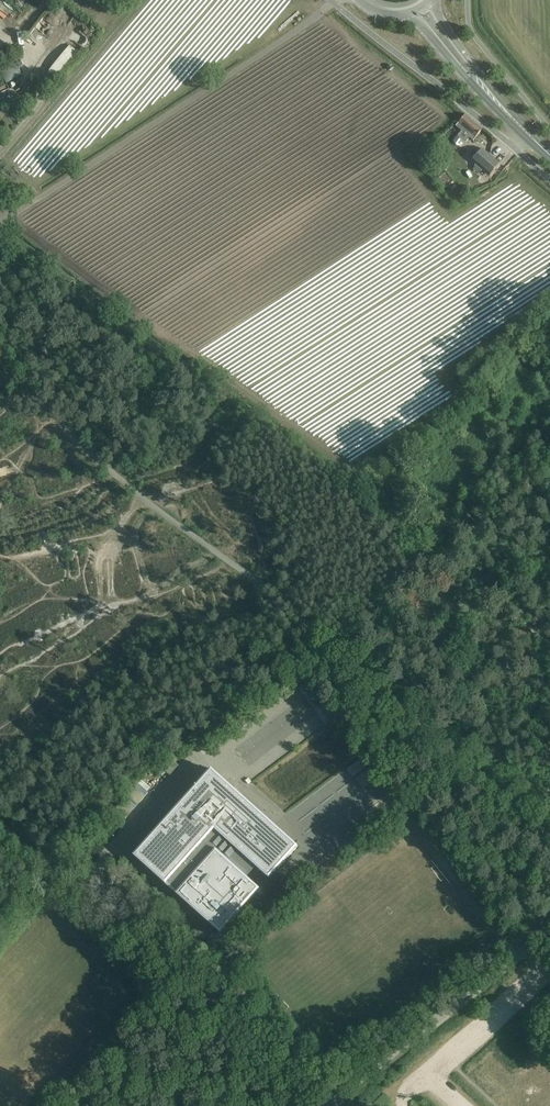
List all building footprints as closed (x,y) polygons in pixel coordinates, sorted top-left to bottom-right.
[(46,72),(54,79),(77,52),(69,45),(46,72)] [(0,73),(6,83),(21,74),(16,64),(0,73)] [(23,78),(28,90),(33,88),(28,76),(23,78)] [(26,90),(17,80),(13,85),(22,94),(26,90)] [(465,143),(470,138),(474,141),(483,129),(466,115),(456,127),(461,131),(457,136),(465,143)] [(482,149),(475,157),(472,162),(490,177),(500,164),(482,149)] [(360,759),(346,770),(353,779),(367,768),(360,759)] [(260,890),(247,878),(256,868),(269,880),(298,847),(211,769),(134,856),(220,934),(260,890)] [(364,790),(377,780),(368,769),(356,779),(364,790)] [(141,780),(135,787),(143,795),(150,789),(141,780)]
